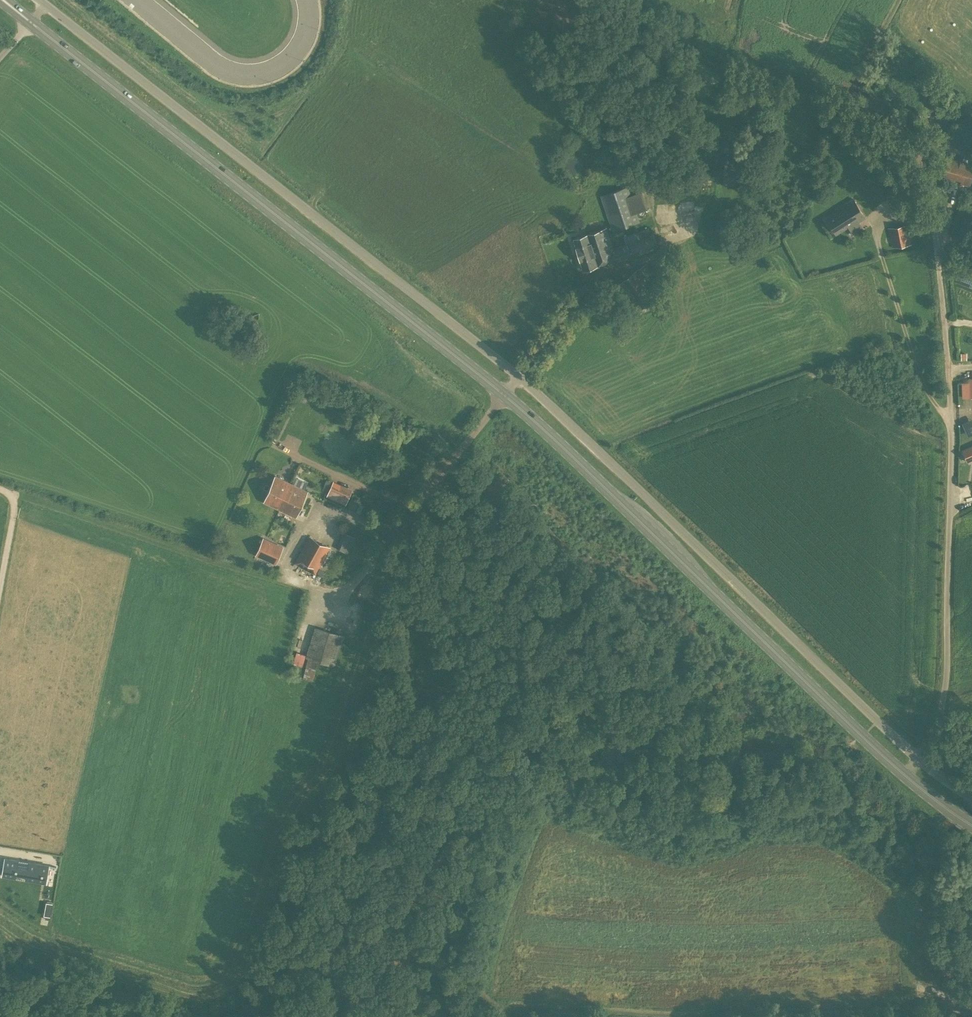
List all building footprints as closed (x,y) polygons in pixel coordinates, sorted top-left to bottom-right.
[(960,181),(960,184),(970,187),(971,179),(971,164),(966,162),(948,157),(942,179),(954,182),(955,180),(960,181)] [(600,196),(612,231),(640,222),(639,218),(628,186),(600,196)] [(865,217),(854,199),(837,209),(838,211),(826,219),(836,234),(848,226),(849,228),(865,217)] [(907,224),(888,228),(893,248),(911,245),(907,224)] [(606,228),(573,239),(583,270),(608,262),(609,265),(658,249),(651,227),(623,236),(626,244),(613,248),(606,228)] [(723,230),(722,240),(736,242),(738,232),(723,230)] [(644,278),(652,272),(646,263),(638,269),(609,289),(629,317),(657,297),(644,278)] [(962,450),(967,461),(971,459),(971,445),(962,450)] [(263,502),(280,509),(292,483),(275,476),(263,502)] [(334,480),(327,496),(345,504),(352,489),(334,480)] [(292,483),(280,509),(296,517),(308,491),(292,483)] [(265,533),(273,518),(267,515),(263,524),(257,521),(254,528),(265,533)] [(343,531),(336,548),(348,554),(355,537),(343,531)] [(283,546),(263,537),(255,555),(275,564),(283,546)] [(330,547),(310,537),(296,564),(316,575),(330,547)] [(308,658),(303,678),(312,680),(318,661),(334,666),(344,635),(314,626),(306,657),(308,658)] [(6,858),(3,876),(16,878),(17,874),(26,876),(26,879),(37,881),(38,877),(46,879),(49,865),(29,862),(28,868),(18,866),(19,860),(6,858)]
